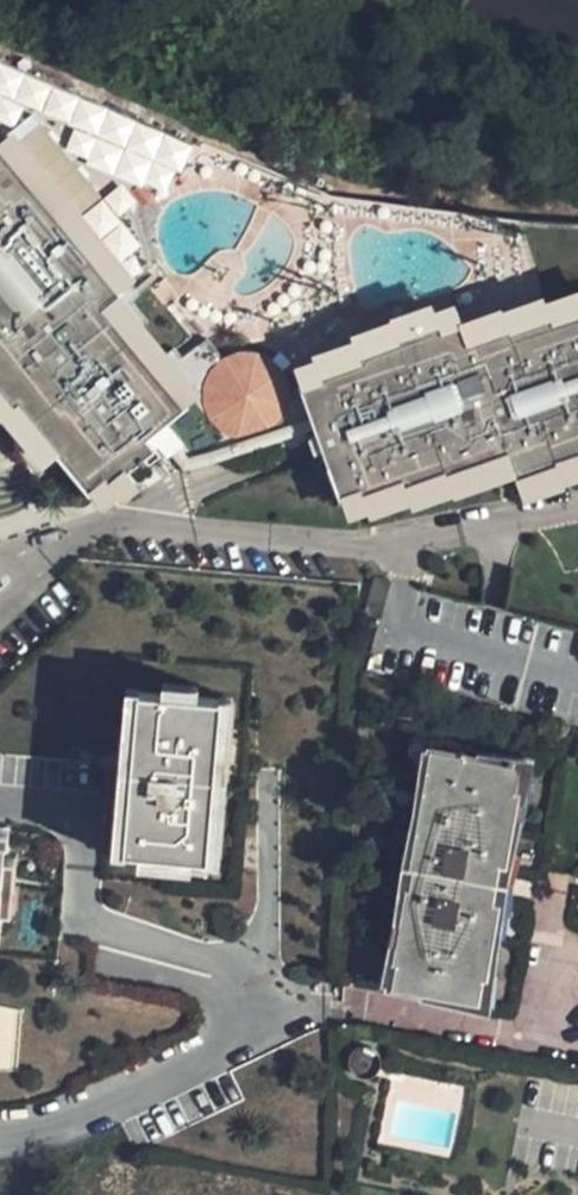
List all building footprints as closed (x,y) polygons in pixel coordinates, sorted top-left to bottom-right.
[(136,284),(155,266),(141,219),(133,209),(140,203),(131,193),(143,183),(151,193),(189,161),(196,142),(0,60),(0,141),(2,140),(128,291),(136,284)] [(341,496),(362,488),(363,492),(383,485),(404,478),(406,484),(426,476),(446,469),(447,474),(468,467),(488,459),(491,470),(512,463),(518,479),(537,471),(556,465),(554,460),(576,452),(577,451),(577,304),(569,307),(549,315),(547,309),(527,316),(505,324),(503,319),(484,327),(464,334),(460,321),(453,302),(433,309),(435,313),(414,320),(394,328),(395,331),(375,338),(355,345),(358,352),(338,359),(317,367),(319,373),(299,380),(298,379),(294,380),(291,372),(288,366),(282,359),(276,354),(272,352),(265,350),(255,348),(247,348),(240,349),(233,351),(227,354),(211,336),(186,357),(178,347),(167,359),(199,399),(188,408),(107,309),(117,300),(143,331),(153,323),(135,302),(145,294),(136,284),(128,291),(2,140),(0,141),(0,386),(66,468),(69,466),(93,499),(109,485),(113,489),(146,459),(138,449),(148,441),(156,451),(177,476),(315,426),(341,496)] [(140,203),(146,209),(157,200),(151,193),(143,183),(131,193),(140,203)] [(401,282),(412,279),(416,272),(415,264),(411,257),(404,254),(396,255),(390,260),(388,266),(388,273),(393,279),(401,282)] [(577,304),(577,290),(564,295),(569,307),(577,304)] [(569,307),(564,295),(545,302),(547,309),(549,315),(569,307)] [(527,316),(547,309),(545,302),(543,296),(523,303),(527,316)] [(107,309),(188,408),(199,399),(167,359),(143,331),(117,300),(107,309)] [(435,313),(433,309),(430,301),(409,308),(414,320),(435,313)] [(527,316),(523,303),(500,312),(503,319),(505,324),(527,316)] [(500,312),(499,307),(479,314),(484,327),(503,319),(500,312)] [(394,328),(414,320),(409,308),(389,315),(390,318),(394,328)] [(484,327),(479,314),(460,321),(464,334),(484,327)] [(395,331),(394,328),(390,318),(371,325),(375,338),(395,331)] [(355,345),(375,338),(371,325),(351,333),(353,339),(355,345)] [(358,352),(355,345),(353,339),(333,346),(338,359),(358,352)] [(314,359),(317,367),(338,359),(333,346),(312,354),(314,359)] [(298,365),(294,366),(298,379),(299,380),(319,373),(317,367),(314,359),(298,365)] [(138,449),(146,459),(156,451),(148,441),(138,449)] [(558,472),(577,464),(577,457),(576,452),(554,460),(556,465),(558,472)] [(468,467),(472,477),(491,470),(488,459),(468,467)] [(560,476),(558,472),(556,465),(537,471),(541,482),(560,476)] [(447,474),(449,481),(451,485),(472,477),(468,467),(447,474)] [(431,488),(449,481),(447,474),(446,469),(426,476),(431,488)] [(537,471),(518,479),(521,490),(541,482),(537,471)] [(409,496),(431,488),(426,476),(406,484),(408,490),(409,496)] [(383,485),(388,497),(408,490),(406,484),(404,478),(383,485)] [(367,504),(388,497),(383,485),(363,492),(366,500),(367,504)] [(362,488),(341,496),(345,507),(366,500),(363,492),(362,488)] [(139,690),(123,852),(206,858),(221,698),(139,690)] [(388,991),(483,1008),(521,772),(428,755),(388,991)]
